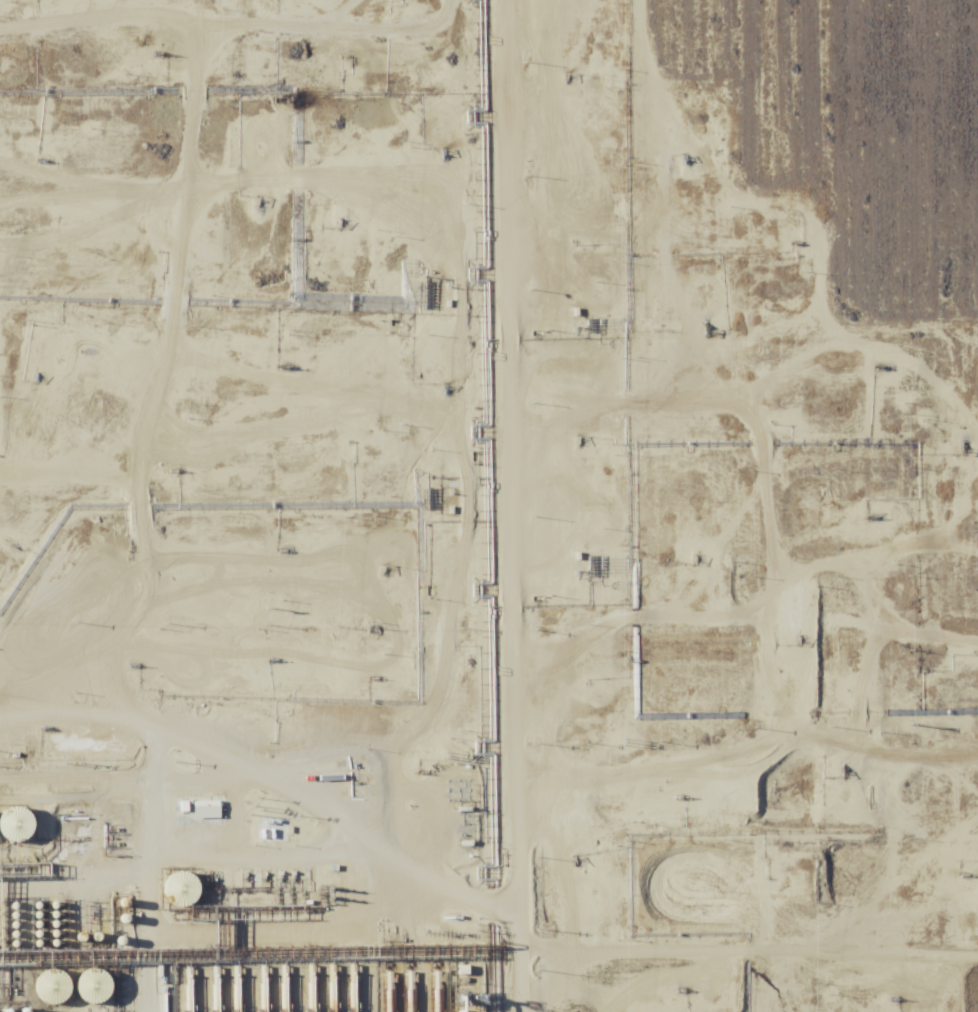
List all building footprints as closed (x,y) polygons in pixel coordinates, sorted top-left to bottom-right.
[(8,840),(33,839),(31,807),(6,809),(8,840)] [(170,904),(195,904),(195,873),(170,873),(170,904)] [(92,968),(79,996),(98,1005),(111,977),(92,968)] [(64,971),(42,973),(45,1005),(67,1002),(64,971)]
